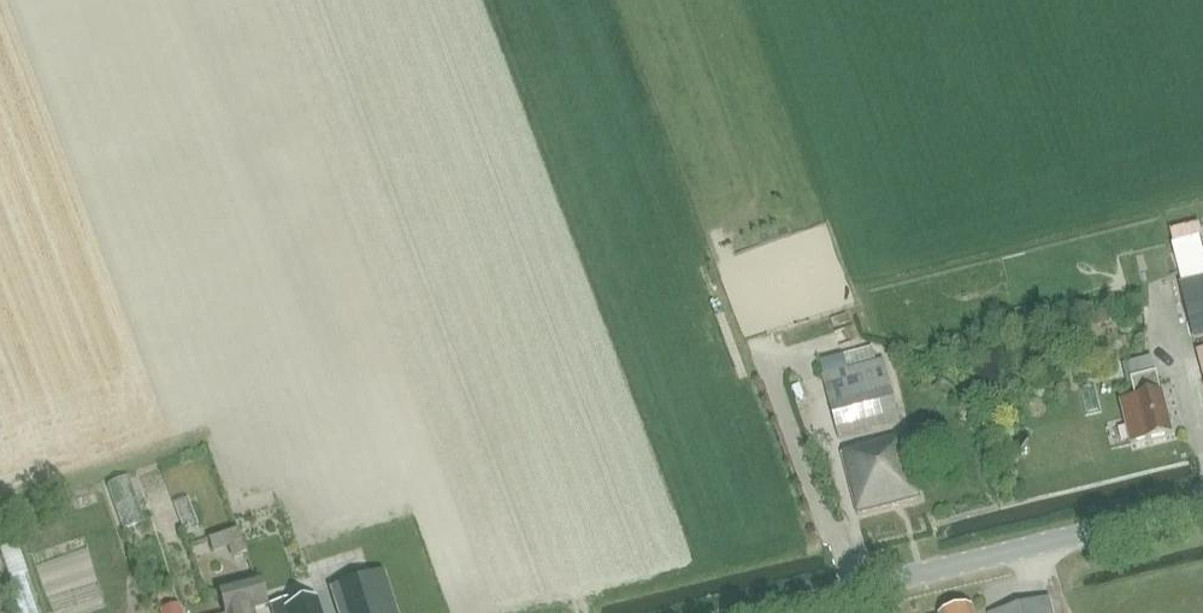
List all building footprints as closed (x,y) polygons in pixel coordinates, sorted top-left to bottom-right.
[(1183,288),(1196,339),(1202,337),(1202,283),(1183,288)] [(1105,302),(1086,309),(1093,329),(1112,321),(1105,302)] [(876,360),(873,348),(843,356),(846,368),(876,360)] [(1159,393),(1152,358),(1128,364),(1136,399),(1122,402),(1132,445),(1172,434),(1162,393),(1159,393)] [(823,377),(838,439),(901,424),(885,362),(823,377)] [(856,513),(917,500),(902,435),(857,446),(859,452),(843,455),(856,513)] [(108,487),(124,532),(143,525),(126,480),(108,487)] [(174,505),(183,532),(198,525),(189,499),(174,505)] [(24,575),(28,574),(17,544),(0,550),(0,552),(10,580),(9,580),(20,612),(37,612),(24,575)] [(330,588),(338,612),(397,612),(383,571),(330,588)] [(218,587),(221,598),(225,612),(251,612),(251,611),(269,605),(260,575),(218,587)] [(221,598),(218,587),(202,591),(205,602),(221,598)] [(1050,599),(995,612),(1053,612),(1050,599)] [(317,601),(291,609),(289,603),(270,610),(272,612),(321,612),(317,601)] [(180,605),(159,610),(160,612),(182,612),(180,605)]
